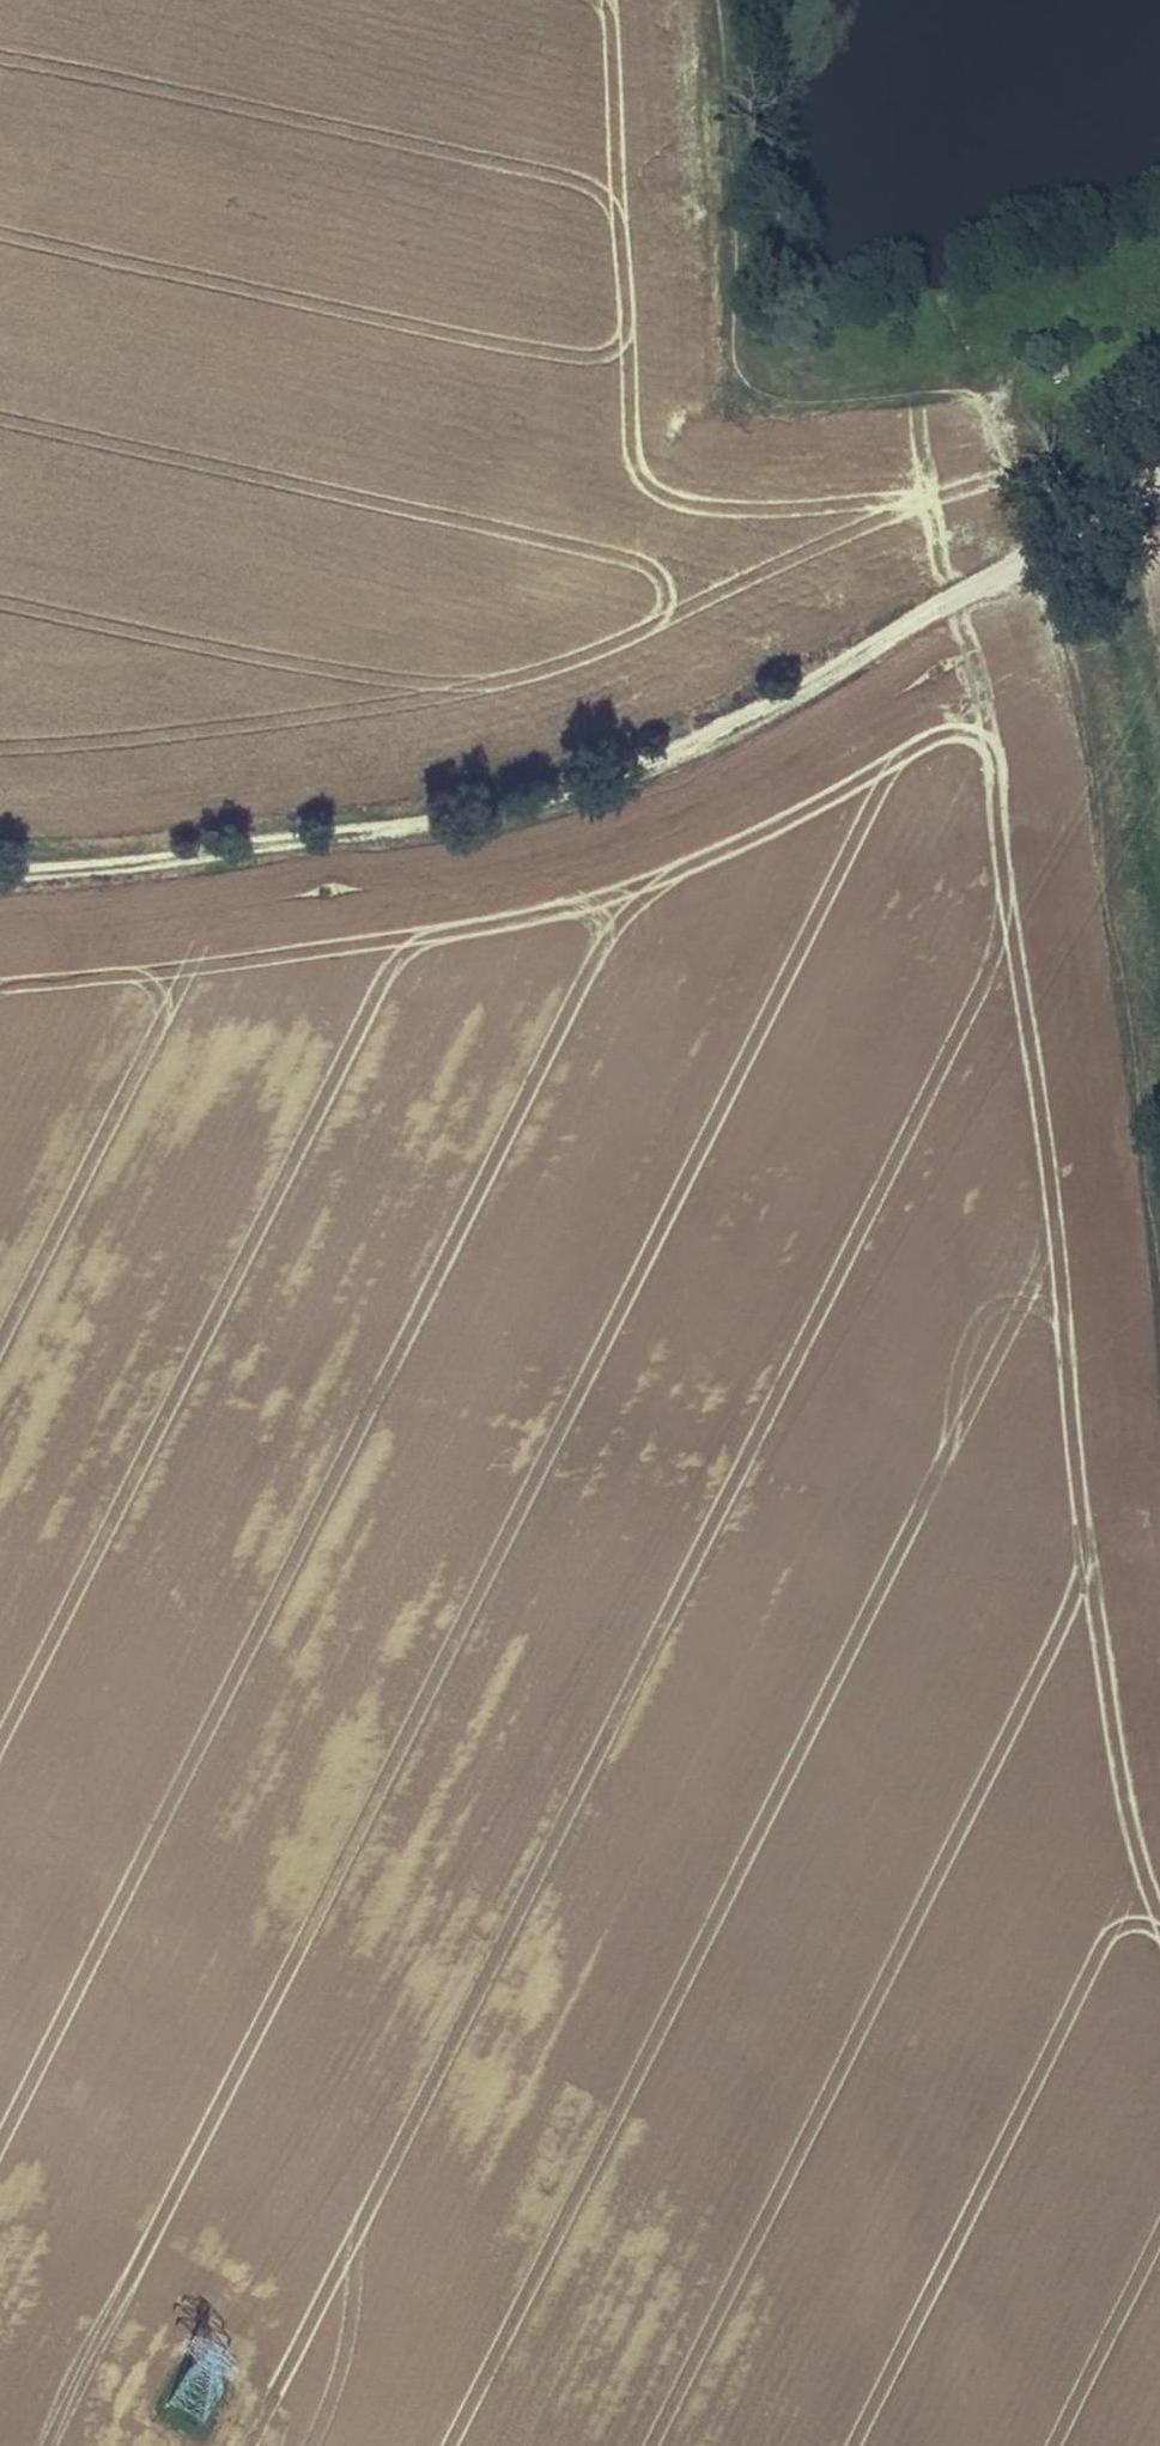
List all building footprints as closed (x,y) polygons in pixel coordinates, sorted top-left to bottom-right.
[(182,2366),(162,2405),(202,2426),(223,2387),(182,2366)]
